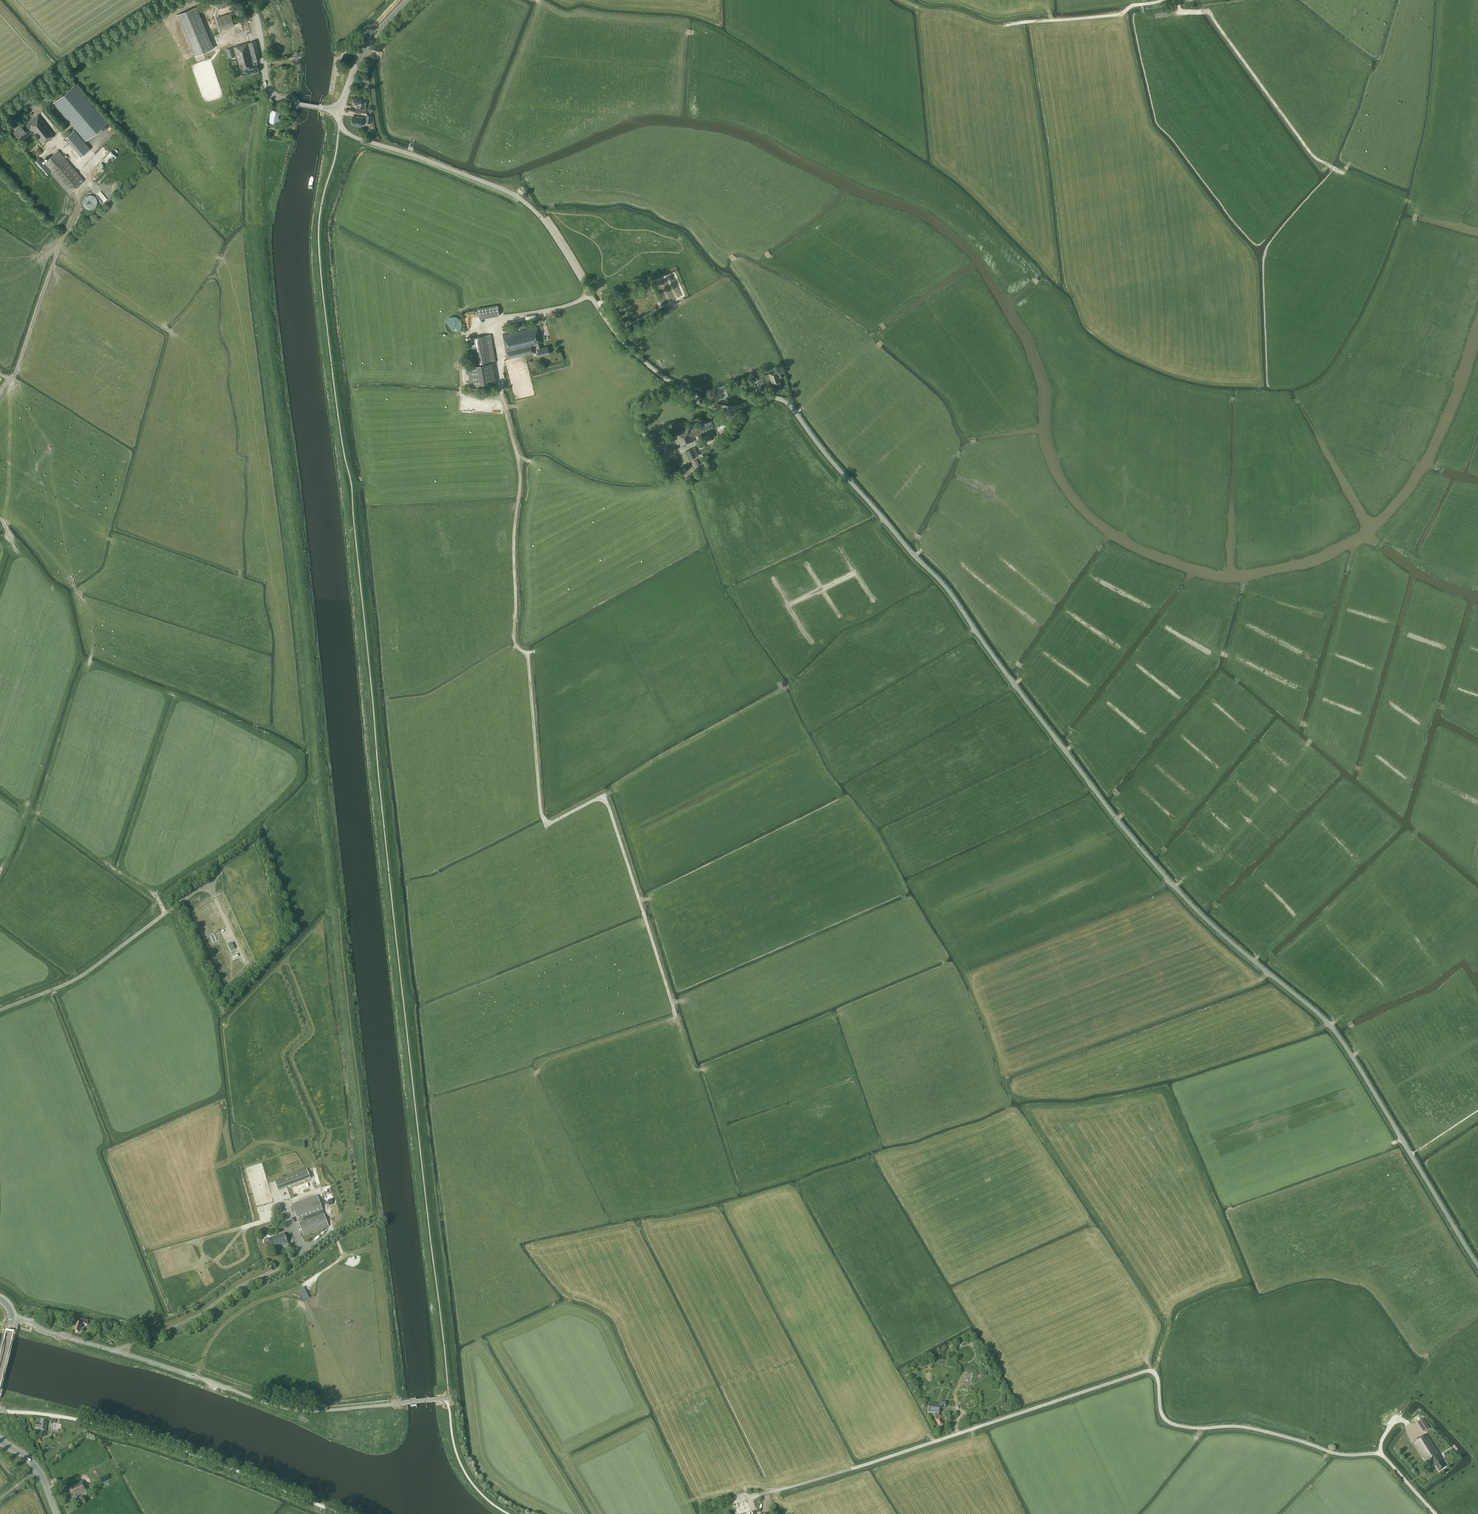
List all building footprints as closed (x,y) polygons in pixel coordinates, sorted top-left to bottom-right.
[(214,48),(196,6),(177,14),(195,55),(214,48)] [(234,24),(231,13),(216,17),(220,29),(234,24)] [(260,59),(255,41),(226,49),(230,61),(237,59),(241,71),(246,70),(247,75),(259,71),(257,64),(258,64),(257,60),(260,59)] [(238,67),(236,60),(228,62),(230,69),(238,67)] [(75,83),(53,103),(85,141),(108,122),(75,83)] [(362,98),(354,97),(352,103),(357,104),(356,109),(365,111),(366,102),(361,101),(362,98)] [(280,111),(271,109),(269,122),(273,122),(274,121),(278,119),(280,111)] [(42,144),(54,134),(39,114),(22,127),(21,126),(14,132),(18,137),(26,131),(25,131),(29,127),(42,144)] [(359,117),(352,116),(351,124),(362,126),(363,117),(359,116),(359,117)] [(90,148),(74,129),(65,137),(81,156),(90,148)] [(84,180),(58,149),(43,162),(39,158),(34,162),(46,175),(50,172),(68,193),(84,180)] [(478,308),(480,318),(500,314),(498,304),(478,308)] [(542,343),(538,326),(503,335),(508,359),(525,355),(534,353),(533,346),(537,345),(539,356),(549,353),(547,346),(542,347),(541,344),(542,343)] [(496,361),(491,334),(469,338),(474,365),(493,362),(496,361)] [(496,381),(493,362),(474,365),(467,366),(470,385),(496,381)] [(783,377),(781,370),(769,374),(772,384),(774,383),(776,389),(782,387),(780,378),(783,377)] [(693,437),(715,427),(711,419),(689,430),(689,428),(685,430),(682,425),(671,430),(674,435),(672,436),(674,440),(678,438),(681,446),(694,440),(693,437)] [(696,456),(693,448),(687,451),(690,459),(696,456)] [(307,1169),(274,1181),(277,1190),(310,1178),(307,1169)] [(317,1195),(292,1205),(298,1221),(303,1219),(304,1221),(298,1223),(303,1236),(329,1226),(317,1195)] [(271,1237),(272,1241),(270,1242),(269,1239),(268,1238),(265,1239),(264,1241),(265,1244),(264,1244),(266,1250),(274,1247),(275,1248),(289,1244),(285,1232),(271,1237)] [(76,1323),(75,1323),(74,1327),(75,1327),(74,1331),(78,1332),(79,1332),(80,1329),(81,1325),(82,1325),(82,1324),(81,1324),(81,1323),(87,1325),(88,1320),(75,1317),(74,1321),(76,1322),(76,1323)] [(944,1423),(943,1420),(951,1417),(949,1413),(940,1416),(939,1413),(940,1404),(928,1404),(928,1411),(934,1412),(934,1413),(935,1418),(938,1428),(943,1426),(942,1424),(944,1423)] [(39,1429),(39,1430),(38,1433),(45,1434),(47,1422),(40,1421),(40,1424),(36,1423),(35,1428),(39,1429)] [(1438,1454),(1440,1454),(1426,1434),(1413,1442),(1427,1466),(1432,1462),(1434,1465),(1435,1465),(1439,1471),(1446,1466),(1443,1460),(1439,1455),(1438,1454)] [(75,1496),(87,1491),(82,1480),(69,1486),(69,1487),(64,1489),(66,1493),(68,1492),(70,1498),(75,1496)]
